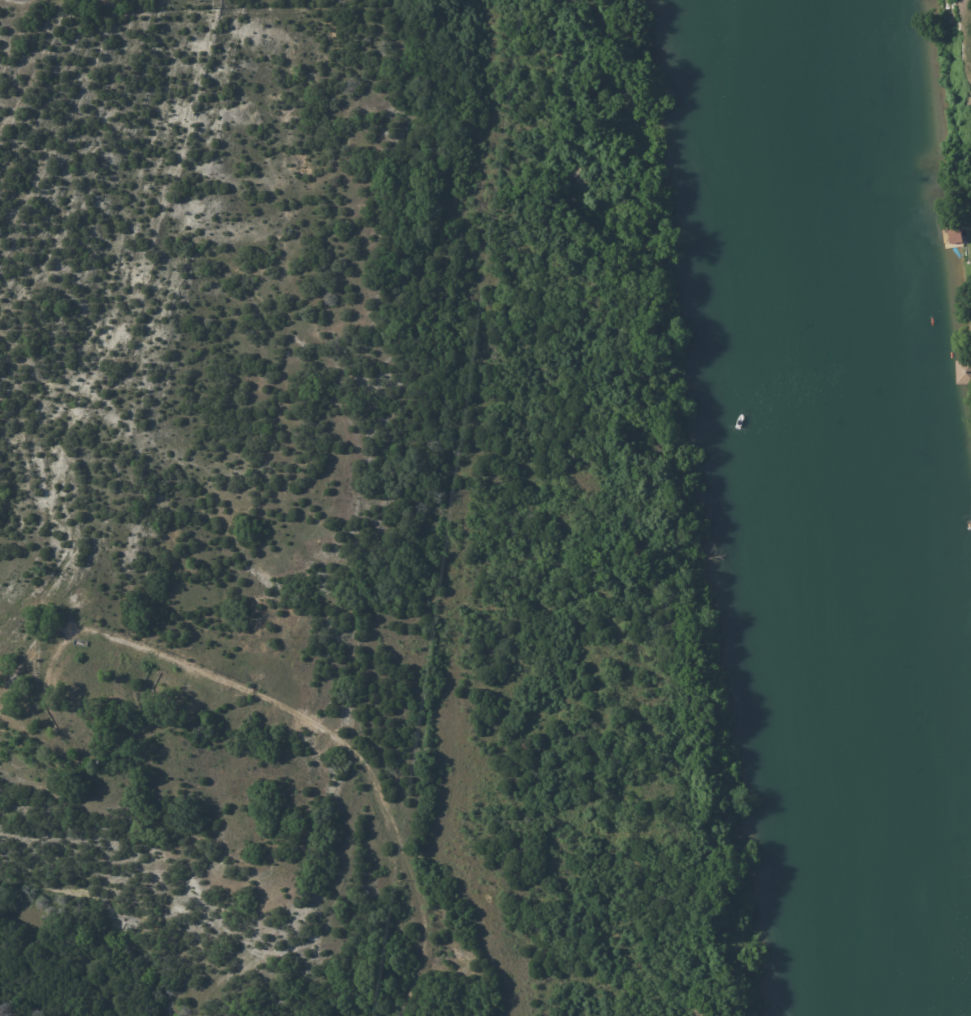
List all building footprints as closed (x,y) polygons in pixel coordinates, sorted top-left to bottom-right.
[(948,225),(950,243),(962,242),(961,224),(948,225)]
